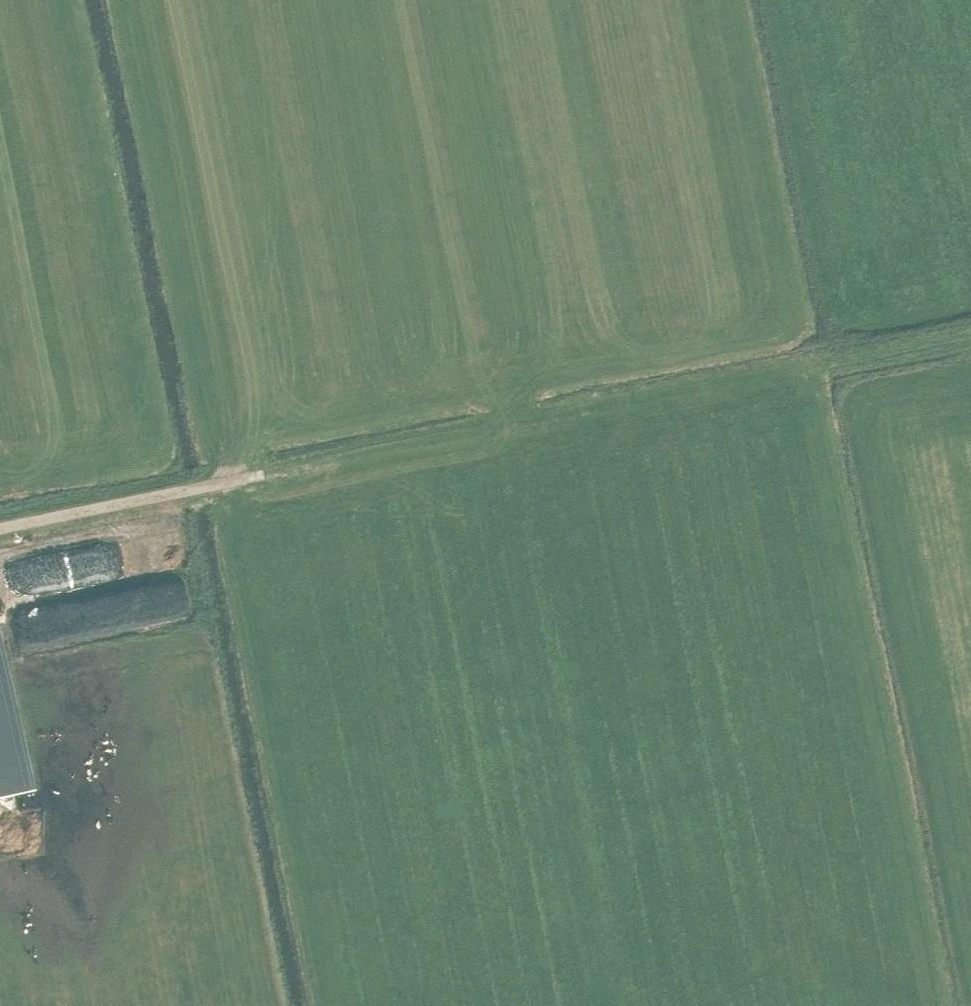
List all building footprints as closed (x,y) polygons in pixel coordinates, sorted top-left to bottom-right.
[(35,789),(0,638),(0,797),(35,789)]
